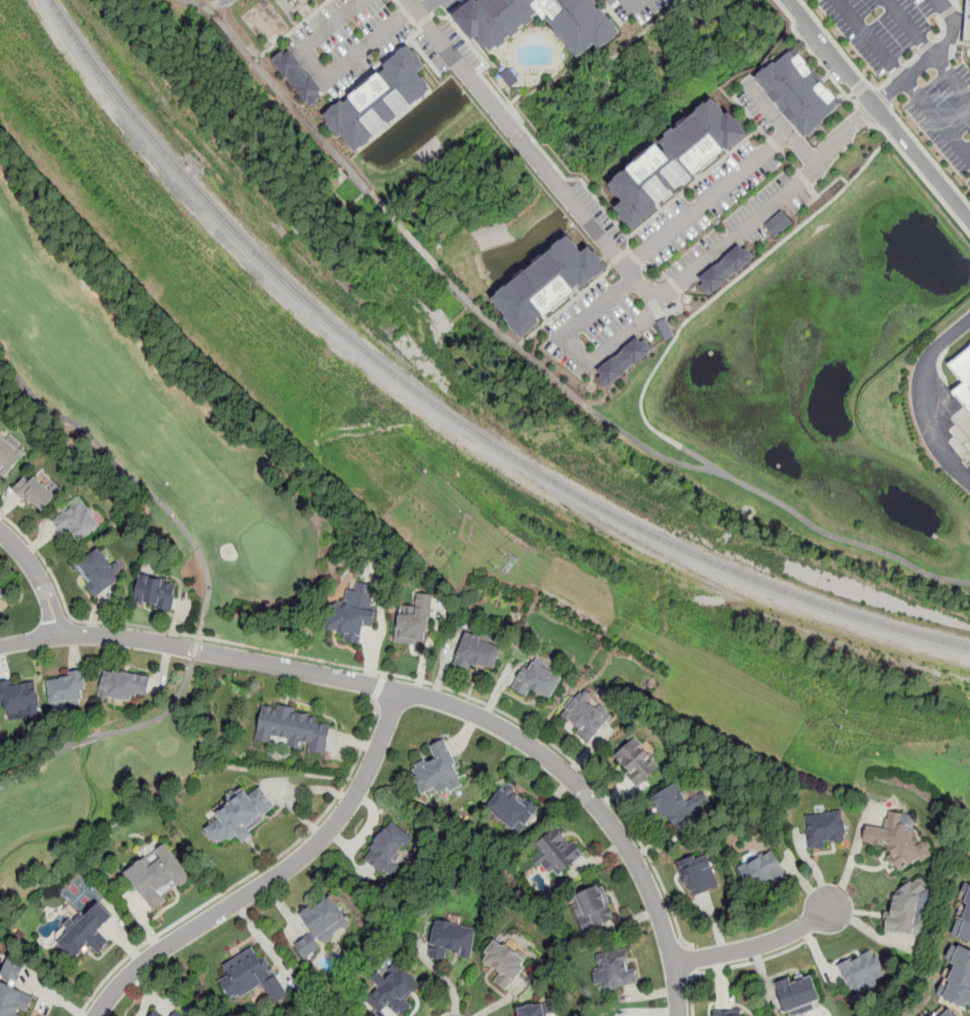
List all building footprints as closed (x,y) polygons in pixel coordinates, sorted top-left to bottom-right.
[(454,15),(472,0),(599,0),(624,30),(601,49),(597,44),(583,56),(544,9),(495,49),(481,33),(475,39),(454,15)] [(408,46),(439,84),(358,151),(326,112),(408,46)] [(793,49),(840,106),(807,134),(760,77),(793,49)] [(320,97),(311,106),(275,63),(276,62),(273,59),(282,51),(285,54),(290,50),(323,90),(318,94),(320,97)] [(713,95),(746,133),(638,228),(620,208),(626,202),(610,184),(713,95)] [(764,225),(775,237),(792,221),(781,210),(764,225)] [(610,270),(527,336),(495,297),(572,235),(586,253),(592,248),(610,270)] [(697,279),(709,295),(754,258),(741,243),(697,279)] [(609,387),(653,349),(640,334),(596,372),(609,387)] [(951,364),(969,348),(969,409),(956,392),(967,382),(951,364)] [(6,479),(27,451),(0,431),(0,474),(6,479)] [(13,491),(43,514),(57,496),(27,473),(13,491)] [(64,541),(73,534),(79,542),(102,524),(82,499),(51,524),(64,541)] [(74,569),(99,596),(121,577),(97,549),(74,569)] [(132,604),(172,610),(176,580),(136,575),(132,604)] [(363,645),(376,587),(357,583),(355,592),(346,590),(342,606),(330,603),(324,629),(344,634),(342,641),(363,645)] [(396,642),(427,646),(433,596),(417,594),(415,613),(399,611),(396,642)] [(501,650),(468,632),(455,656),(488,674),(501,650)] [(550,700),(562,679),(528,660),(512,688),(528,696),(532,690),(550,700)] [(133,703),(134,695),(148,697),(151,676),(103,671),(100,699),(133,703)] [(87,702),(85,674),(48,677),(51,711),(63,710),(63,704),(87,702)] [(3,721),(39,717),(36,678),(0,682),(3,721)] [(612,715),(578,692),(560,718),(594,741),(612,715)] [(326,754),(332,716),(262,706),(256,742),(271,744),(272,737),(290,739),(288,747),(305,750),(326,754)] [(639,786),(661,765),(634,738),(613,758),(639,786)] [(447,739),(429,746),(433,759),(410,767),(422,799),(464,784),(447,739)] [(673,830),(696,815),(674,783),(652,799),(673,830)] [(510,784),(486,806),(515,836),(538,814),(510,784)] [(278,806),(260,786),(251,795),(244,788),(202,828),(222,849),(237,834),(242,840),(278,806)] [(844,812),(806,813),(807,850),(825,849),(825,842),(846,841),(844,812)] [(865,826),(863,844),(890,846),(889,861),(927,865),(929,845),(910,843),(912,816),(888,813),(887,829),(865,826)] [(414,837),(388,822),(364,861),(390,877),(414,837)] [(530,853),(557,879),(582,854),(555,827),(530,853)] [(167,844),(125,872),(149,910),(192,883),(167,844)] [(749,891),(785,876),(774,850),(738,864),(749,891)] [(688,897),(718,890),(710,854),(680,861),(688,897)] [(926,936),(931,886),(892,883),(888,933),(926,936)] [(574,895),(586,932),(615,922),(603,886),(574,895)] [(953,937),(969,943),(969,887),(953,937)] [(300,916),(311,933),(294,945),(303,958),(352,924),(331,894),(300,916)] [(100,933),(115,916),(96,900),(58,944),(77,960),(88,947),(98,956),(110,941),(100,933)] [(447,961),(448,954),(472,958),(477,928),(435,920),(428,957),(447,961)] [(499,936),(482,959),(500,973),(494,981),(507,990),(530,960),(499,936)] [(223,964),(229,977),(221,981),(232,1001),(264,985),(274,1004),(286,998),(260,946),(223,964)] [(939,997),(969,1010),(969,953),(959,948),(939,997)] [(626,949),(596,954),(603,991),(638,984),(635,968),(630,970),(626,949)] [(877,951),(839,965),(850,994),(887,980),(877,951)] [(9,959),(25,966),(18,981),(2,975),(9,959)] [(379,974),(373,981),(380,987),(371,997),(392,1015),(404,1015),(412,1007),(407,1002),(422,984),(397,963),(384,978),(379,974)] [(821,1004),(811,974),(775,985),(785,1015),(821,1004)] [(30,995),(0,983),(0,1015),(22,1015),(30,995)] [(548,1003),(515,1008),(516,1015),(549,1015),(548,1003)] [(947,1005),(935,1015),(957,1015),(947,1005)]
